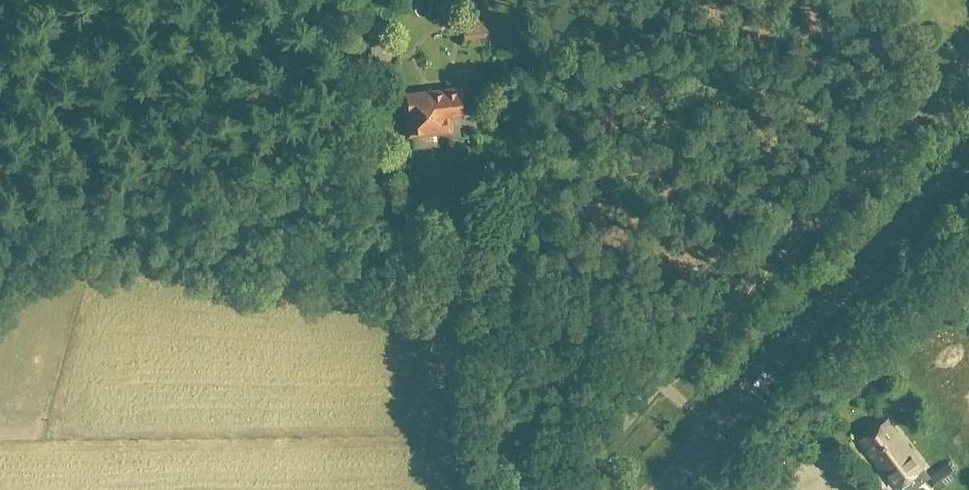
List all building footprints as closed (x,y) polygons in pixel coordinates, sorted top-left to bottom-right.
[(486,18),(463,21),(465,40),(489,36),(486,18)] [(459,91),(443,93),(408,97),(412,133),(436,130),(436,134),(452,132),(450,117),(462,115),(459,91)] [(924,467),(888,420),(861,440),(897,488),(924,467)] [(931,475),(940,488),(958,476),(949,463),(931,475)]
